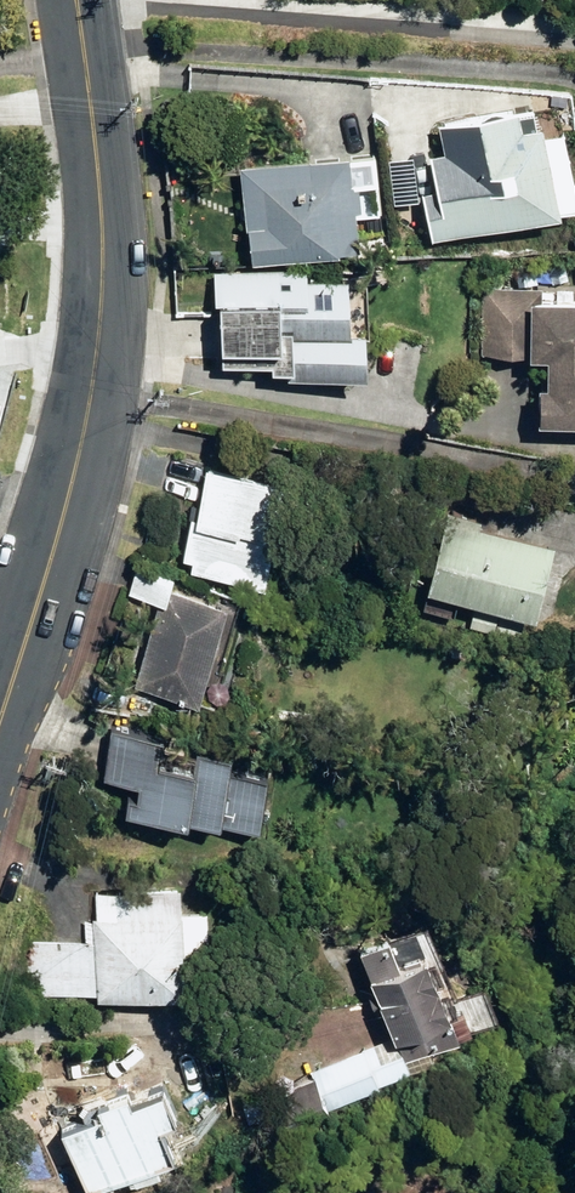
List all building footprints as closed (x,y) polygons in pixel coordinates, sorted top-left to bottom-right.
[(424,196),(431,242),(562,224),(549,134),(522,138),(519,120),(441,131),(445,159),(433,160),(438,194),(424,196)] [(240,164),(253,261),(336,253),(336,250),(358,248),(354,207),(362,206),(359,180),(353,181),(350,152),(240,164)] [(308,279),(307,267),(220,270),(224,365),(272,363),(273,369),(288,369),(287,378),(367,374),(366,329),(351,329),(349,277),(308,279)] [(544,299),(543,288),(481,286),(479,355),(549,356),(548,386),(542,386),(541,423),(574,425),(574,299),(544,299)] [(538,615),(553,541),(479,525),(481,518),(446,511),(429,592),(425,609),(455,616),(459,598),(538,615)] [(222,519),(191,514),(181,570),(266,586),(277,525),(222,515),(222,519)] [(138,567),(132,590),(160,598),(164,586),(171,587),(173,577),(138,567)] [(227,606),(171,587),(164,586),(134,687),(200,705),(227,606)] [(496,628),(499,613),(475,607),(471,622),(496,628)] [(520,640),(525,619),(502,614),(497,635),(520,640)] [(190,819),(259,831),(267,780),(230,773),(232,756),(197,749),(195,769),(159,763),(164,737),(112,729),(104,775),(136,780),(134,795),(124,794),(122,811),(190,823),(190,819)] [(22,943),(24,997),(99,994),(99,998),(181,995),(181,990),(212,989),(209,909),(182,910),(180,888),(103,892),(104,915),(99,916),(100,940),(22,943)] [(401,966),(389,940),(360,950),(395,1038),(308,1071),(311,1075),(270,1090),(282,1123),(325,1106),(327,1109),(380,1089),(379,1085),(435,1063),(431,1052),(460,1041),(427,956),(401,966)] [(174,1120),(162,1088),(131,1101),(127,1092),(89,1109),(94,1118),(62,1132),(88,1191),(121,1177),(126,1187),(161,1173),(157,1163),(174,1157),(160,1126),(174,1120)]
